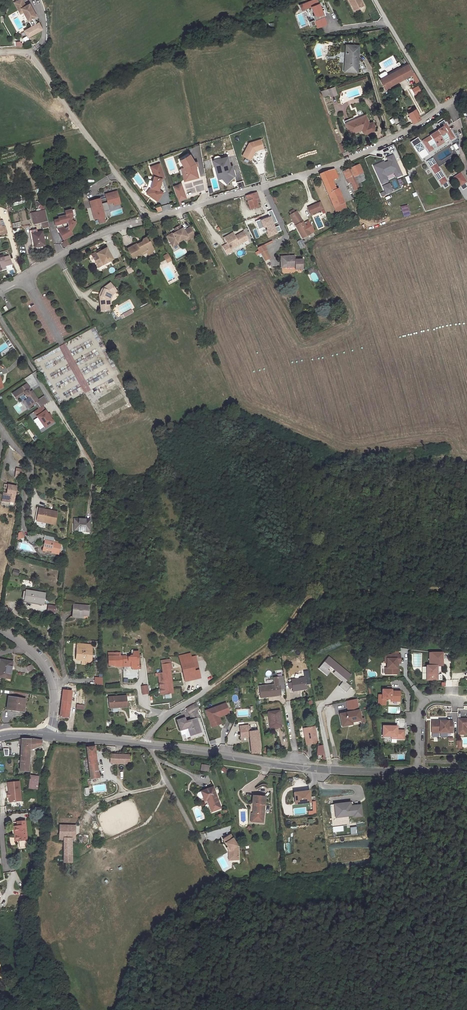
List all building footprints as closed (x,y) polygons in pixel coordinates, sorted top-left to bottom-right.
[(298,5),(300,11),(311,8),(314,16),(312,17),(314,21),(308,22),(310,28),(316,26),(316,28),(326,25),(323,18),(324,18),(322,12),(321,12),(317,0),(313,0),(298,5)] [(353,11),(362,7),(359,0),(348,0),(353,11)] [(15,7),(19,15),(22,14),(24,17),(28,26),(29,26),(33,24),(37,22),(30,9),(26,11),(23,3),(15,7)] [(33,24),(29,26),(32,32),(24,36),(27,42),(42,35),(39,28),(36,30),(33,24)] [(358,64),(358,56),(352,55),(353,48),(346,47),(346,55),(348,55),(348,64),(346,64),(346,73),(359,74),(359,64),(358,64)] [(412,74),(406,65),(380,81),(385,89),(411,75),(416,83),(418,82),(413,73),(412,74)] [(331,98),(336,96),(334,88),(322,92),(324,98),(330,97),(331,98)] [(410,108),(408,109),(410,113),(408,114),(412,123),(419,119),(415,109),(412,111),(410,108)] [(355,123),(354,121),(347,124),(351,135),(363,131),(364,133),(365,134),(366,135),(367,135),(373,133),(370,126),(367,118),(355,123)] [(435,148),(443,142),(448,139),(450,142),(454,139),(445,125),(441,128),(441,129),(440,130),(436,132),(436,133),(429,137),(429,138),(421,143),(429,154),(433,151),(431,148),(434,146),(435,148)] [(249,143),(242,156),(250,160),(255,151),(264,148),(261,139),(249,143)] [(417,140),(410,145),(413,149),(420,145),(417,140)] [(420,145),(413,149),(418,156),(425,151),(420,145)] [(189,155),(179,161),(184,168),(187,181),(198,178),(194,163),(189,155)] [(377,167),(378,171),(376,172),(381,184),(387,182),(384,176),(394,171),(397,177),(402,175),(393,155),(390,156),(392,160),(388,162),(377,167)] [(226,158),(212,161),(214,166),(215,165),(216,168),(218,167),(220,175),(218,175),(219,179),(221,179),(225,184),(233,176),(233,175),(232,171),(234,171),(233,169),(232,166),(229,167),(226,158)] [(377,167),(388,162),(387,160),(374,166),(376,172),(378,171),(377,167)] [(430,169),(436,165),(432,160),(426,163),(430,169)] [(150,167),(154,177),(151,188),(148,191),(153,194),(151,197),(157,201),(163,193),(158,190),(161,179),(161,178),(164,177),(159,164),(150,167)] [(436,165),(430,169),(434,176),(440,172),(436,165)] [(355,191),(359,190),(354,178),(362,174),(359,166),(344,173),(346,180),(348,179),(349,183),(351,183),(355,191)] [(327,195),(336,191),(332,182),(338,179),(334,170),(326,173),(320,177),(327,195)] [(440,172),(434,176),(438,181),(444,178),(440,172)] [(458,186),(465,181),(459,172),(452,177),(458,186)] [(385,195),(393,192),(390,183),(382,186),(385,195)] [(181,185),(173,188),(178,202),(186,200),(181,185)] [(340,202),(336,191),(327,195),(331,205),(340,202)] [(256,200),(259,199),(257,193),(247,196),(251,209),(258,207),(256,200)] [(107,199),(90,202),(94,220),(98,219),(103,218),(104,217),(103,213),(110,212),(108,206),(114,205),(115,208),(121,206),(118,194),(106,196),(106,197),(107,199)] [(340,202),(331,205),(335,213),(346,209),(343,201),(340,202)] [(310,209),(312,215),(324,210),(321,203),(310,209)] [(45,209),(31,212),(34,223),(42,221),(48,219),(45,209)] [(60,220),(55,221),(56,226),(57,225),(58,228),(60,228),(62,232),(61,232),(65,239),(73,235),(71,232),(76,223),(75,223),(72,221),(71,217),(73,216),(76,216),(75,210),(66,212),(67,216),(59,218),(60,220)] [(272,224),(277,222),(272,210),(268,212),(270,216),(256,222),(260,230),(267,227),(271,235),(281,231),(279,225),(274,228),(272,224)] [(303,239),(314,233),(308,222),(304,224),(297,211),(295,212),(294,210),(289,212),(291,215),(289,215),(303,239)] [(12,227),(21,226),(20,222),(14,223),(13,217),(11,217),(12,227)] [(289,232),(294,229),(291,223),(286,225),(289,232)] [(175,243),(176,244),(183,240),(184,242),(192,237),(188,229),(182,232),(181,230),(179,231),(177,227),(172,230),(173,233),(165,237),(169,246),(175,243)] [(42,230),(31,232),(35,246),(45,243),(42,230)] [(228,245),(223,248),(227,256),(232,253),(231,251),(244,244),(243,242),(247,240),(244,234),(236,238),(234,235),(225,239),(228,245)] [(64,248),(70,245),(66,239),(61,242),(64,248)] [(139,242),(124,249),(129,259),(134,256),(137,258),(143,255),(148,256),(150,252),(146,244),(145,245),(142,239),(140,241),(139,242)] [(183,247),(173,252),(176,258),(186,253),(183,247)] [(104,250),(99,253),(95,255),(94,253),(89,256),(94,265),(99,263),(100,265),(109,260),(104,250)] [(165,254),(161,256),(165,263),(169,260),(165,254)] [(295,269),(302,269),(302,260),(295,260),(294,256),(281,257),(281,268),(295,267),(295,269)] [(7,272),(6,268),(14,266),(11,258),(4,259),(3,257),(0,258),(0,273),(7,272)] [(108,291),(112,288),(108,282),(102,286),(97,298),(99,310),(107,309),(106,304),(106,300),(107,296),(106,295),(108,291)] [(114,291),(112,288),(108,291),(106,295),(107,296),(106,300),(106,304),(108,303),(108,300),(110,294),(114,291)] [(122,315),(123,318),(133,313),(131,309),(133,308),(129,300),(115,307),(116,310),(111,313),(114,319),(122,315)] [(5,353),(12,348),(7,342),(0,347),(5,353)] [(11,393),(15,399),(23,393),(24,394),(24,395),(25,395),(24,396),(26,399),(30,406),(35,403),(38,401),(37,400),(31,391),(29,392),(29,391),(28,391),(28,390),(30,389),(26,384),(11,393)] [(42,396),(37,400),(38,401),(35,403),(38,408),(42,406),(46,403),(42,396)] [(38,408),(33,411),(44,427),(53,422),(50,418),(48,415),(42,406),(38,408)] [(24,478),(26,470),(18,468),(16,476),(24,478)] [(15,503),(18,488),(8,486),(7,493),(5,492),(3,502),(11,503),(11,502),(15,503)] [(56,524),(58,512),(38,508),(38,509),(37,509),(34,521),(55,525),(55,524),(56,524)] [(90,520),(75,520),(75,532),(90,532),(90,520)] [(18,540),(24,537),(21,531),(15,533),(18,540)] [(55,542),(56,536),(47,534),(45,540),(48,541),(47,542),(44,544),(45,546),(44,551),(49,551),(50,551),(53,552),(53,553),(60,554),(62,543),(55,542)] [(43,603),(45,593),(28,590),(26,600),(43,603)] [(73,604),(72,615),(82,616),(82,615),(88,616),(89,606),(73,604)] [(91,662),(92,649),(77,648),(76,661),(91,662)] [(114,653),(112,653),(112,656),(107,656),(107,664),(113,664),(117,664),(117,666),(130,666),(130,667),(132,669),(137,668),(137,652),(132,652),(132,656),(129,656),(128,657),(125,657),(124,656),(119,656),(119,653),(117,653),(117,652),(114,652),(114,653)] [(396,673),(396,662),(398,662),(398,654),(382,654),(382,662),(383,662),(382,673),(396,673)] [(326,655),(316,667),(324,674),(328,670),(325,668),(327,665),(333,670),(338,674),(337,676),(341,679),(340,681),(336,685),(343,691),(348,685),(343,681),(348,674),(326,655)] [(161,671),(157,672),(155,672),(155,674),(157,674),(159,688),(157,688),(158,692),(159,691),(159,694),(171,692),(169,668),(171,668),(169,658),(160,660),(161,671)] [(429,666),(424,666),(424,680),(435,680),(434,666),(440,665),(440,658),(428,658),(429,666)] [(16,662),(4,660),(2,676),(12,678),(14,668),(15,668),(16,662)] [(196,661),(181,664),(184,680),(199,677),(196,661)] [(338,674),(333,670),(330,672),(340,681),(341,679),(337,676),(338,674)] [(269,693),(281,692),(279,676),(275,676),(275,678),(267,679),(268,684),(260,685),(261,696),(269,695),(269,693)] [(94,677),(94,685),(102,685),(102,677),(94,677)] [(292,679),(293,683),(293,687),(294,691),(307,689),(305,677),(292,679)] [(381,694),(377,694),(377,704),(384,704),(384,698),(390,698),(398,699),(398,690),(390,690),(390,689),(381,689),(381,694)] [(300,691),(297,691),(297,693),(292,694),(293,699),(302,698),(300,691)] [(69,695),(61,694),(58,717),(67,718),(69,695)] [(108,706),(118,706),(118,707),(126,706),(125,695),(108,696),(108,706)] [(30,699),(14,697),(12,709),(28,711),(30,699)] [(83,698),(76,697),(75,697),(74,709),(82,709),(83,698)] [(360,720),(357,711),(355,700),(345,702),(347,713),(339,715),(341,727),(347,725),(347,723),(360,720)] [(223,702),(204,710),(209,723),(215,720),(213,714),(215,714),(216,716),(218,715),(227,712),(223,702)] [(199,712),(196,705),(186,711),(190,717),(199,712)] [(280,710),(268,712),(270,726),(282,725),(280,710)] [(215,720),(209,723),(210,726),(221,722),(218,715),(216,716),(215,714),(213,714),(215,720)] [(455,717),(455,733),(458,733),(458,727),(464,727),(463,725),(466,725),(466,727),(466,716),(466,717),(455,717)] [(175,719),(178,729),(186,726),(188,734),(199,731),(194,717),(184,720),(183,717),(175,719)] [(450,719),(429,720),(429,731),(450,731),(450,719)] [(238,725),(239,733),(247,732),(248,737),(250,753),(258,752),(256,730),(247,731),(247,724),(238,725)] [(395,725),(381,725),(381,736),(390,736),(395,736),(395,737),(402,737),(402,729),(395,729),(395,725)] [(186,726),(178,729),(180,733),(183,732),(184,736),(188,734),(186,726)] [(314,727),(304,728),(306,736),(304,737),(305,744),(316,743),(314,727)] [(42,744),(42,739),(30,737),(21,738),(20,770),(28,771),(29,748),(42,744)] [(91,778),(99,776),(94,747),(86,748),(86,750),(91,778)] [(114,754),(114,763),(125,763),(125,754),(114,754)] [(29,776),(28,786),(37,787),(38,776),(29,776)] [(17,779),(6,781),(7,791),(8,795),(8,800),(20,799),(17,779)] [(215,812),(224,808),(216,788),(203,792),(205,799),(210,798),(215,812)] [(293,793),(295,804),(310,803),(309,791),(293,793)] [(263,822),(264,796),(252,795),(252,804),(255,804),(255,813),(251,813),(251,821),(263,822)] [(334,805),(336,818),(348,816),(348,814),(353,814),(353,816),(353,818),(362,817),(360,805),(353,806),(352,803),(334,805)] [(15,825),(16,839),(27,838),(26,819),(21,819),(22,824),(15,825)] [(65,838),(65,861),(72,861),(71,838),(76,838),(76,826),(60,825),(60,838),(65,838)] [(237,848),(227,835),(221,840),(227,850),(228,860),(238,859),(237,848)]
